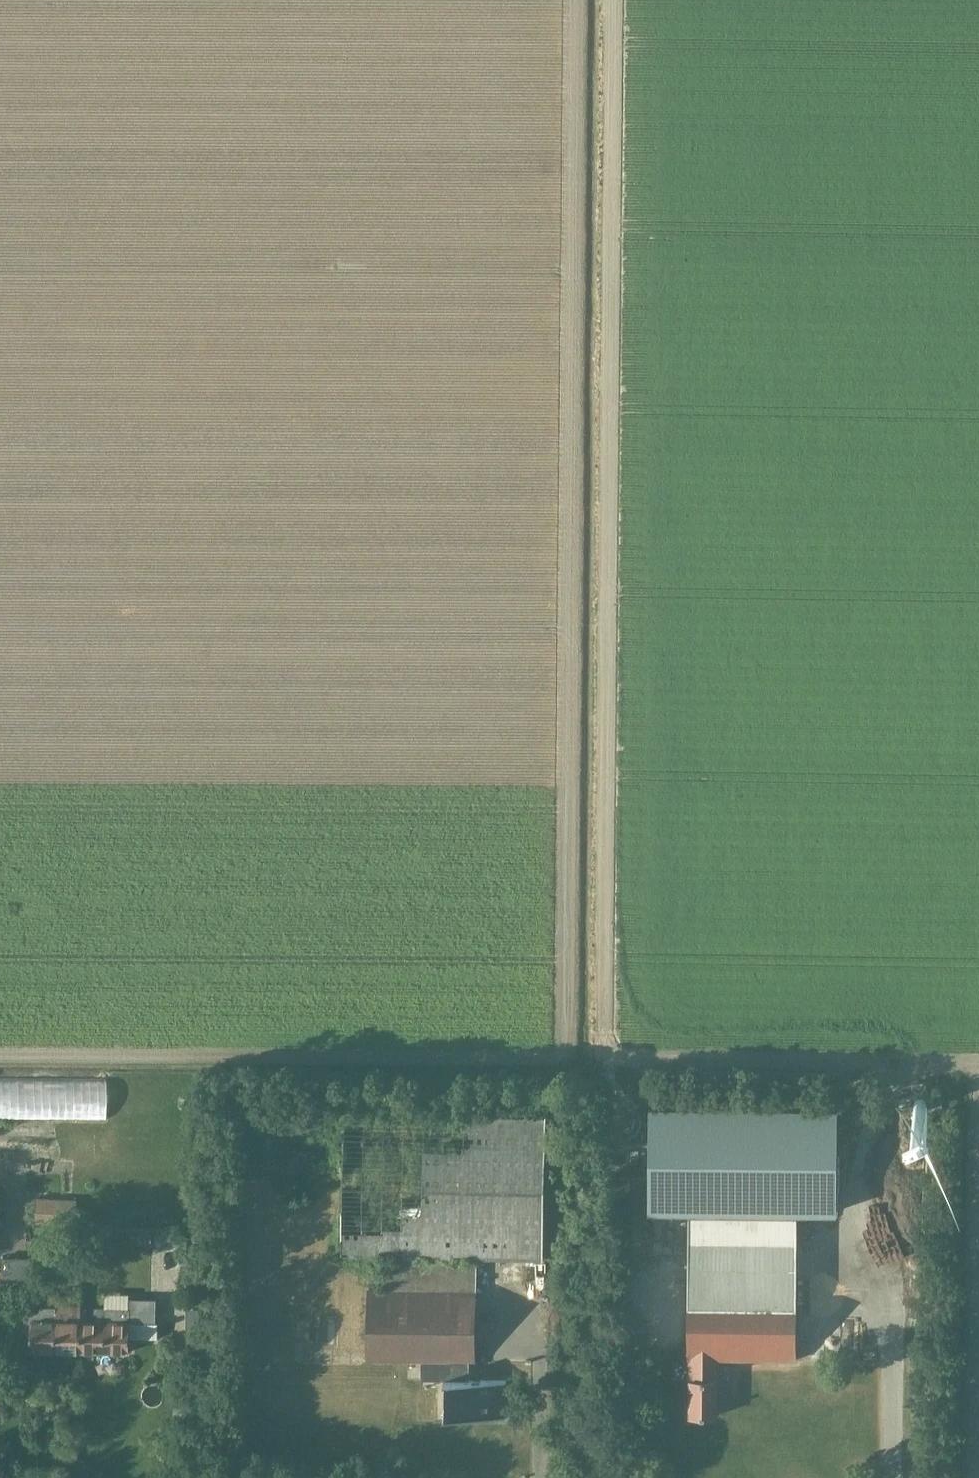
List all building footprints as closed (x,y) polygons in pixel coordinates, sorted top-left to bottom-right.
[(0,1078),(0,1119),(106,1119),(106,1078),(0,1078)] [(918,1108),(921,1109),(923,1108),(925,1107),(927,1105),(927,1102),(927,1100),(925,1098),(923,1096),(921,1096),(918,1096),(916,1098),(915,1100),(914,1102),(915,1105),(916,1107),(918,1108)] [(837,1102),(649,1100),(648,1170),(652,1170),(652,1204),(722,1205),(722,1214),(762,1214),(762,1205),(836,1206),(837,1102)] [(473,1361),(474,1262),(421,1262),(421,1258),(541,1259),(543,1118),(341,1115),(339,1256),(403,1257),(403,1261),(384,1261),(384,1289),(367,1289),(366,1360),(448,1361),(448,1381),(442,1381),(442,1418),(504,1418),(505,1381),(467,1381),(467,1361),(473,1361)] [(948,1134),(948,1117),(935,1116),(935,1134),(948,1134)] [(886,1162),(866,1163),(867,1174),(858,1175),(859,1196),(889,1195),(887,1171),(886,1162)] [(649,1265),(650,1176),(605,1175),(605,1200),(612,1200),(611,1264),(649,1265)] [(74,1224),(75,1200),(35,1198),(33,1222),(74,1224)] [(795,1360),(795,1289),(796,1214),(762,1214),(722,1214),(689,1213),(687,1359),(693,1359),(693,1379),(689,1379),(688,1416),(715,1416),(715,1380),(711,1380),(712,1360),(795,1360)] [(836,1242),(835,1283),(887,1285),(888,1243),(836,1242)] [(34,1257),(6,1256),(6,1270),(34,1271),(34,1257)] [(156,1334),(156,1298),(129,1298),(129,1308),(104,1308),(103,1351),(128,1352),(128,1334),(156,1334)] [(78,1351),(79,1304),(55,1303),(55,1307),(54,1350),(78,1351)] [(92,1321),(80,1320),(80,1304),(79,1304),(78,1351),(103,1351),(104,1308),(94,1307),(92,1321)] [(54,1350),(55,1307),(42,1306),(42,1312),(24,1311),(23,1329),(29,1329),(29,1350),(54,1350)] [(11,1355),(27,1355),(27,1332),(11,1332),(11,1355)]
